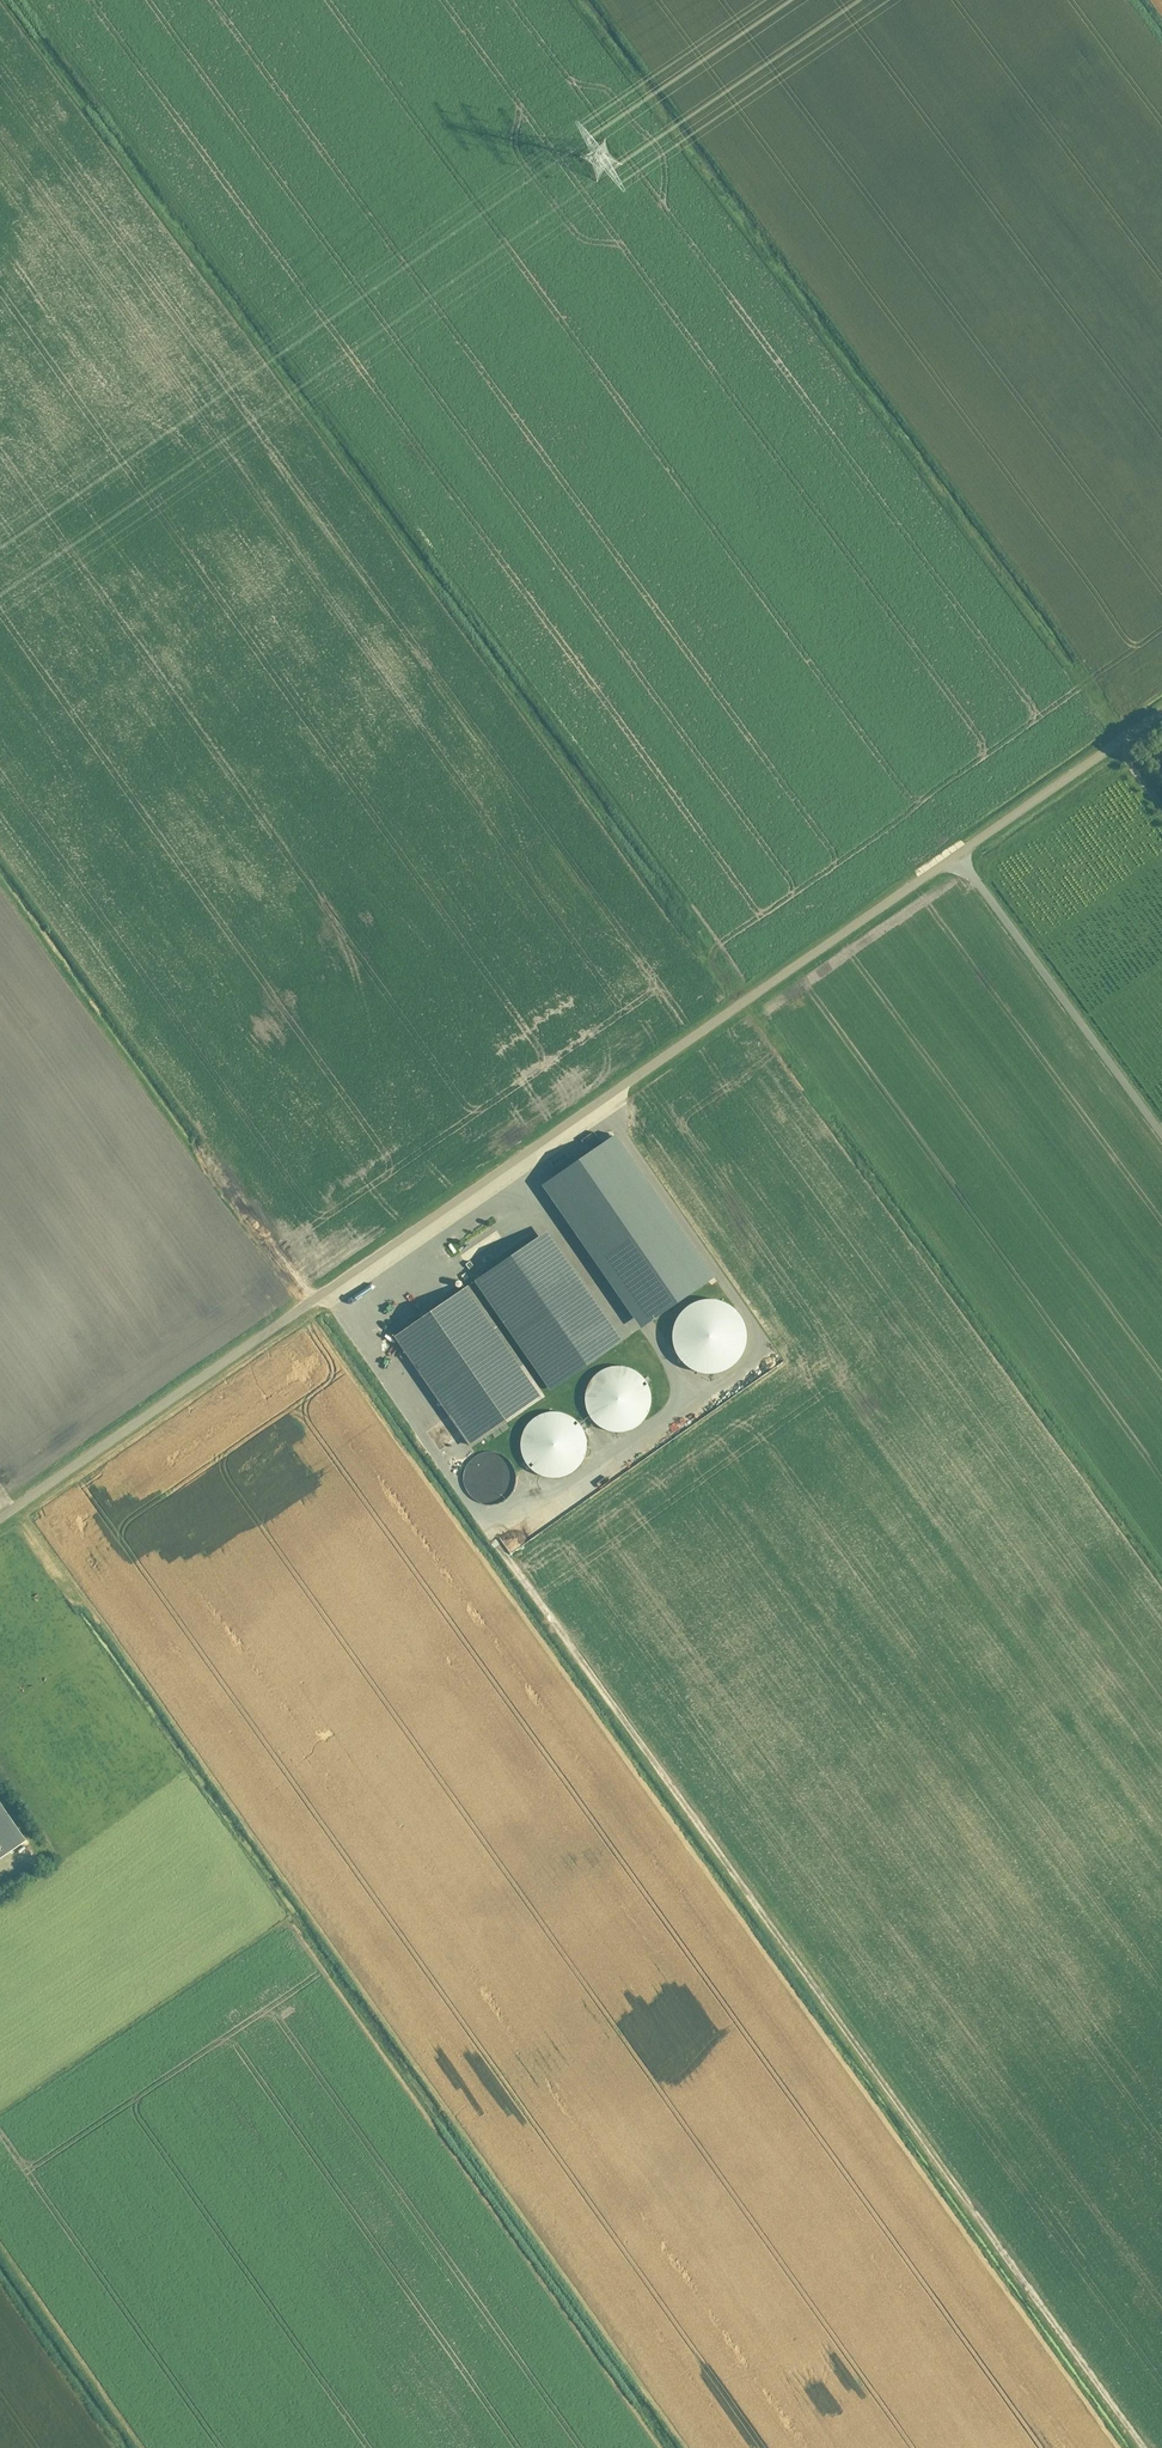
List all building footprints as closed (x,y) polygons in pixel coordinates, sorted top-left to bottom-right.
[(613,1137),(554,1178),(652,1319),(711,1279),(613,1137)] [(536,1240),(477,1281),(552,1389),(611,1348),(536,1240)] [(541,1396),(466,1287),(394,1337),(470,1446),(541,1396)] [(672,1330),(672,1338),(673,1346),(676,1354),(681,1361),(687,1366),(694,1371),(702,1373),(711,1374),(719,1373),(727,1370),(734,1365),(740,1359),(744,1352),(747,1344),(748,1336),(747,1327),(743,1319),(739,1311),(732,1305),(724,1301),(716,1298),(707,1298),(698,1299),(690,1303),(683,1308),(678,1314),(674,1322),(672,1330)] [(608,1368),(601,1371),(594,1376),(589,1383),(586,1390),(584,1398),(585,1406),(588,1414),(592,1421),(598,1426),(605,1430),(613,1433),(621,1433),(629,1431),(636,1428),(642,1422),(647,1416),(650,1408),(651,1400),(650,1393),(647,1385),(643,1379),(637,1374),(631,1370),(623,1368),(615,1367),(608,1368)] [(539,1416),(532,1420),(527,1426),(523,1433),(520,1441),(520,1449),(522,1457),(526,1464),(531,1470),(538,1475),(545,1478),(553,1479),(561,1478),(569,1475),(575,1471),(580,1465),(584,1458),(586,1450),(586,1442),(585,1434),(581,1427),(576,1421),(570,1417),(562,1414),(554,1412),(547,1413),(539,1416)] [(500,1455),(493,1453),(486,1453),(479,1455),(472,1459),(467,1464),(464,1471),(463,1478),(464,1486),(467,1492),(471,1497),(477,1501),(483,1504),(490,1504),(497,1503),(503,1500),(508,1496),(512,1490),(514,1484),(515,1477),(513,1470),(510,1464),(506,1459),(500,1455)] [(25,1841),(0,1805),(0,1859),(25,1841)]
